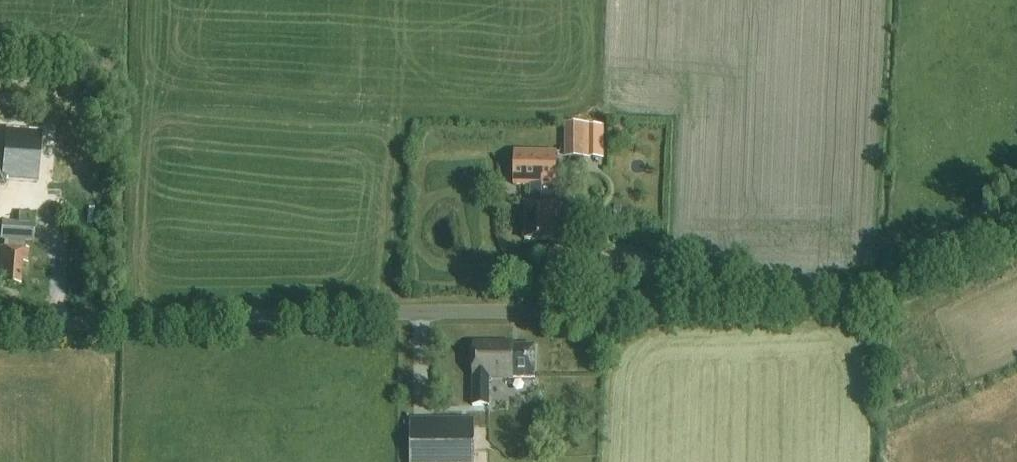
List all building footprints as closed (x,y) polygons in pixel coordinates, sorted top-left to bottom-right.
[(618,125),(612,133),(622,142),(630,132),(624,127),(618,125)] [(604,159),(604,127),(564,126),(564,160),(590,160),(590,159),(604,159)] [(555,188),(556,152),(514,151),(513,186),(529,187),(555,188)] [(542,204),(543,187),(529,187),(529,204),(524,203),(522,241),(554,242),(555,204),(542,204)] [(34,213),(18,212),(16,224),(0,223),(0,241),(32,243),(34,213)] [(21,264),(27,265),(28,250),(0,248),(0,280),(3,281),(2,285),(20,286),(21,264)] [(513,344),(473,344),(473,407),(489,407),(489,379),(535,379),(535,347),(513,347),(513,344)] [(476,422),(436,423),(437,457),(465,456),(465,442),(476,442),(476,422)] [(413,461),(431,461),(431,444),(412,444),(413,461)]
